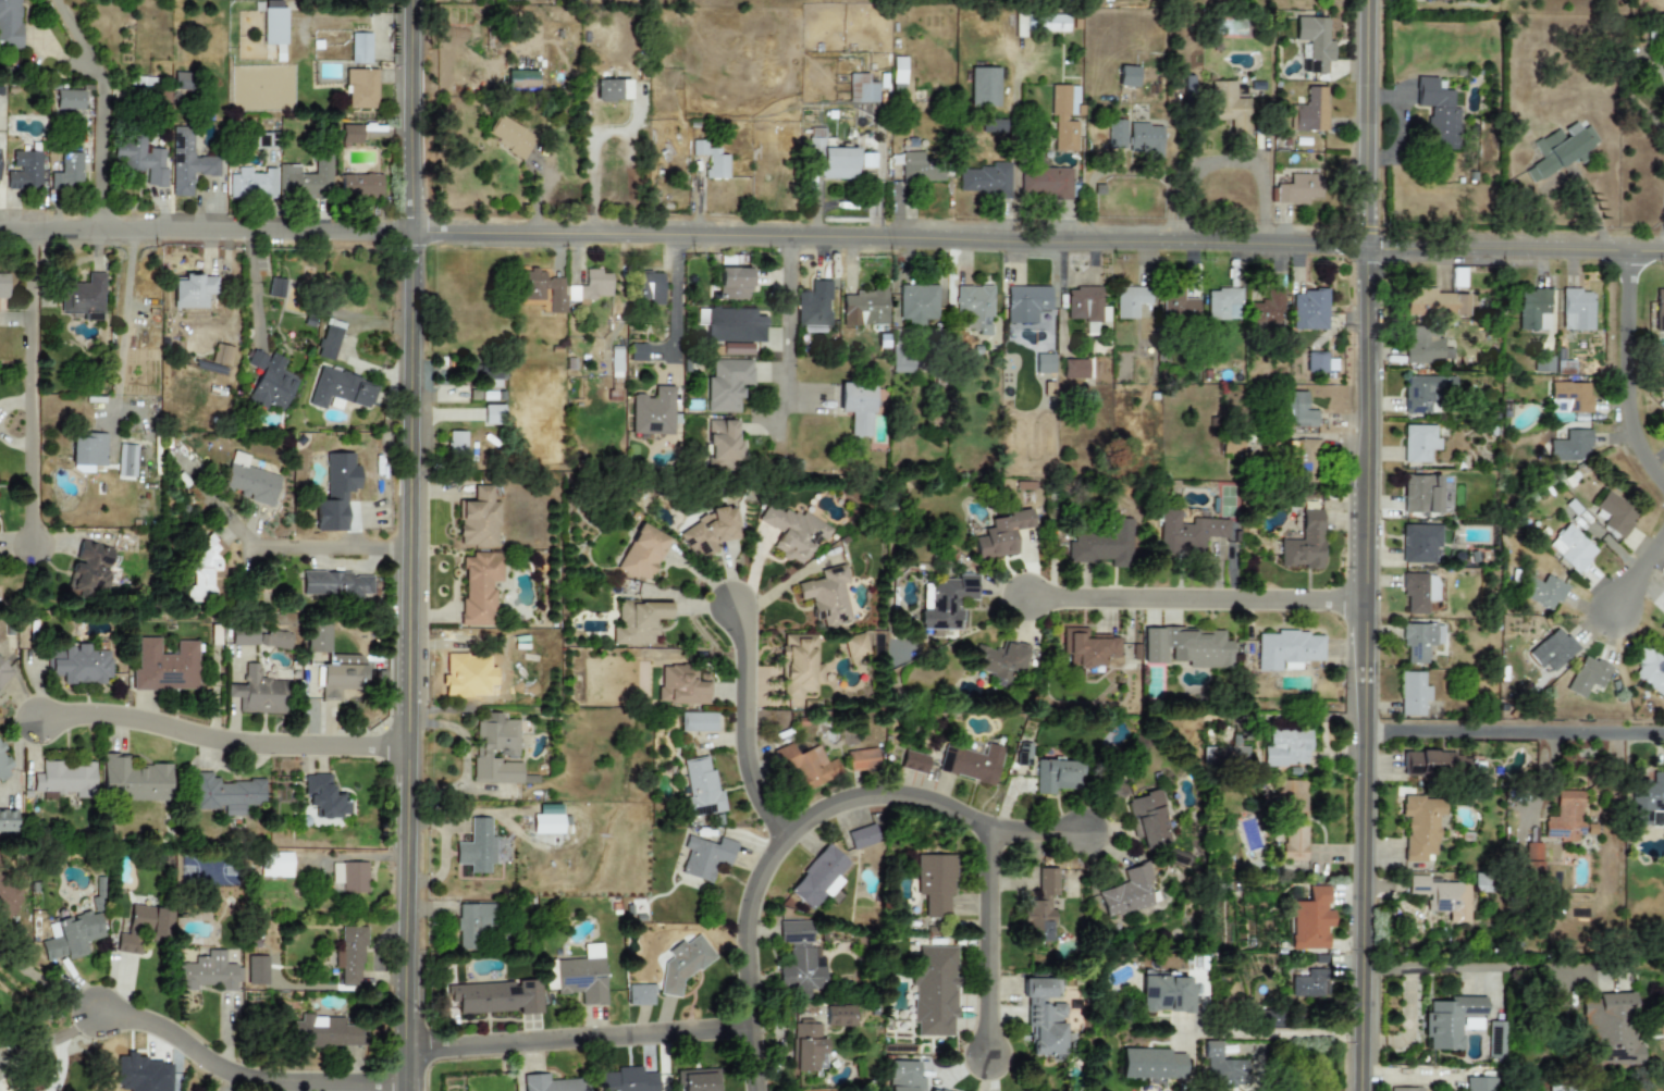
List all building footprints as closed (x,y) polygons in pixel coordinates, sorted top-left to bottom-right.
[(23,49),(25,0),(0,0),(0,48),(23,49)] [(1068,32),(1068,15),(1025,14),(1024,30),(1068,32)] [(1328,17),(1295,17),(1295,40),(1309,41),(1308,60),(1302,60),(1302,73),(1327,73),(1327,62),(1332,62),(1333,41),(1328,41),(1328,17)] [(349,63),(370,63),(370,34),(350,34),(349,63)] [(904,58),(892,58),(891,89),(903,89),(904,58)] [(1137,66),(1119,66),(1118,86),(1136,87),(1137,66)] [(970,67),(970,106),(997,107),(998,69),(970,67)] [(377,70),(347,70),(346,109),(375,109),(377,70)] [(537,71),(507,72),(508,90),(538,90),(537,71)] [(189,73),(173,73),(173,90),(189,90),(189,73)] [(867,74),(849,74),(848,102),(877,102),(877,83),(867,83),(867,74)] [(1415,106),(1428,107),(1426,141),(1457,144),(1458,109),(1452,108),(1453,90),(1435,89),(1437,77),(1416,77),(1415,106)] [(630,80),(595,81),(595,101),(630,100),(630,80)] [(1234,82),(1210,82),(1210,120),(1231,120),(1231,134),(1248,134),(1248,99),(1234,99),(1234,82)] [(1076,121),(1067,121),(1067,114),(1078,114),(1078,86),(1052,86),(1051,151),(1076,151),(1076,121)] [(1326,132),(1327,87),(1306,87),(1305,104),(1290,104),(1290,131),(1326,132)] [(83,111),(84,90),(54,89),(53,110),(83,111)] [(534,133),(493,117),(484,140),(525,156),(534,133)] [(981,133),(1004,134),(1004,120),(982,117),(981,133)] [(1110,120),(1109,149),(1125,150),(1126,121),(1110,120)] [(1542,160),(1524,170),(1531,183),(1600,146),(1588,125),(1580,130),(1576,122),(1562,130),(1561,128),(1533,143),(1542,160)] [(1127,156),(1160,157),(1160,125),(1127,124),(1127,156)] [(360,146),(361,125),(341,125),(340,145),(360,146)] [(171,127),(171,197),(192,197),(192,175),(219,175),(219,158),(192,158),(192,127),(171,127)] [(856,148),(834,148),(834,138),(823,138),(824,128),(809,128),(809,178),(856,178),(856,148)] [(728,156),(719,155),(719,149),(705,149),(706,142),(692,141),(692,156),(707,156),(707,179),(727,180),(728,156)] [(163,187),(165,149),(145,148),(146,144),(113,142),(112,162),(124,163),(124,169),(146,170),(146,186),(163,187)] [(40,151),(12,152),(12,171),(5,171),(5,188),(41,188),(40,151)] [(82,152),(61,153),(61,173),(50,173),(50,186),(82,186),(82,152)] [(900,152),(901,183),(942,182),(942,159),(923,159),(922,152),(900,152)] [(332,158),(315,158),(315,174),(298,174),(299,165),(279,164),(279,175),(284,175),(284,198),(331,199),(332,158)] [(1009,163),(989,162),(989,169),(958,168),(958,191),(1009,193),(1009,163)] [(229,175),(230,199),(275,198),(275,169),(263,169),(263,174),(250,174),(250,168),(236,168),(236,175),(229,175)] [(1071,169),(1020,168),(1020,196),(1070,197),(1071,169)] [(382,199),(381,174),(341,175),(341,199),(382,199)] [(1320,198),(1320,174),(1289,174),(1289,185),(1275,184),(1274,204),(1307,204),(1307,198),(1320,198)] [(718,269),(719,300),(749,299),(749,268),(718,269)] [(521,301),(544,301),(544,291),(549,291),(549,314),(566,314),(566,304),(587,304),(587,298),(610,298),(610,274),(601,274),(601,270),(585,271),(585,287),(564,287),(564,278),(550,279),(550,270),(521,271),(521,301)] [(7,273),(0,273),(0,300),(8,300),(7,273)] [(103,274),(86,273),(86,284),(61,283),(60,313),(82,314),(82,320),(102,321),(103,274)] [(662,305),(661,273),(637,274),(638,306),(662,305)] [(207,308),(207,295),(215,295),(215,275),(183,275),(183,278),(173,278),(173,308),(207,308)] [(267,296),(283,298),(285,280),(269,278),(267,296)] [(830,281),(811,281),(811,293),(798,292),(798,331),(829,331),(830,281)] [(938,286),(899,285),(899,319),(908,320),(907,330),(924,330),(924,320),(937,320),(938,286)] [(991,286),(956,286),(956,312),(967,312),(967,325),(979,325),(979,318),(993,318),(991,286)] [(1050,287),(1006,286),(1006,323),(1035,323),(1035,310),(1050,310),(1050,287)] [(1116,319),(1136,319),(1136,303),(1149,303),(1149,287),(1116,286),(1116,319)] [(1100,288),(1067,287),(1067,319),(1085,320),(1085,335),(1095,335),(1096,322),(1108,322),(1108,307),(1100,307),(1100,288)] [(1467,318),(1468,294),(1434,294),(1434,288),(1405,288),(1405,317),(1467,318)] [(1207,320),(1240,320),(1240,289),(1207,289),(1207,320)] [(1249,302),(1249,330),(1279,331),(1279,311),(1283,312),(1283,289),(1266,289),(1265,302),(1249,302)] [(1550,330),(1549,289),(1518,290),(1519,331),(1550,330)] [(1592,330),(1592,293),(1581,293),(1581,289),(1562,289),(1562,331),(1592,330)] [(1327,330),(1327,290),(1292,290),(1292,330),(1327,330)] [(1654,290),(1655,332),(1663,332),(1663,290),(1654,290)] [(842,325),(887,324),(886,292),(841,293),(842,325)] [(1197,299),(1182,299),(1182,293),(1162,292),(1161,319),(1197,320),(1197,299)] [(754,308),(706,308),(706,342),(764,342),(764,317),(754,317),(754,308)] [(335,360),(341,327),(323,324),(318,357),(335,360)] [(1405,362),(1443,362),(1443,358),(1452,358),(1452,349),(1443,349),(1443,338),(1429,338),(1429,326),(1405,326),(1405,362)] [(751,355),(752,344),(723,343),(723,354),(751,355)] [(230,367),(233,348),(213,344),(210,362),(230,367)] [(646,344),(629,345),(629,362),(647,361),(646,344)] [(902,347),(892,346),(891,373),(913,373),(913,360),(902,360),(902,347)] [(610,379),(621,379),(622,347),(611,347),(610,379)] [(245,364),(260,372),(248,399),(281,414),(297,379),(280,370),(285,360),(270,354),(268,358),(251,350),(245,364)] [(1305,352),(1306,372),(1336,372),(1336,359),(1327,359),(1327,352),(1305,352)] [(1553,357),(1534,357),(1534,372),(1553,373),(1553,357)] [(1087,379),(1086,359),(1062,360),(1062,379),(1087,379)] [(706,412),(739,412),(740,385),(752,385),(752,360),(712,360),(712,377),(706,376),(706,412)] [(308,405),(324,409),(328,397),(367,408),(373,383),(319,368),(308,405)] [(1455,377),(1404,375),(1403,412),(1429,413),(1430,397),(1454,398),(1455,377)] [(849,436),(871,437),(872,384),(839,383),(838,412),(850,412),(849,436)] [(1590,413),(1590,384),(1550,384),(1550,413),(1590,413)] [(674,387),(655,387),(655,397),(633,396),(632,434),(673,435),(674,387)] [(1317,411),(1306,410),(1306,392),(1293,392),(1292,426),(1316,427),(1317,411)] [(504,406),(484,406),(485,425),(504,425),(504,406)] [(737,420),(707,420),(708,467),(738,467),(737,420)] [(1439,450),(1439,438),(1434,438),(1434,425),(1403,425),(1403,462),(1429,462),(1429,449),(1439,450)] [(1590,430),(1566,430),(1566,439),(1556,439),(1556,461),(1590,461),(1590,430)] [(465,432),(447,432),(448,456),(465,456),(465,432)] [(106,434),(89,433),(89,438),(72,437),(71,472),(91,472),(91,466),(104,466),(106,434)] [(1222,454),(1242,452),(1242,438),(1222,438),(1222,454)] [(1315,442),(1293,443),(1294,485),(1316,484),(1315,442)] [(136,478),(136,445),(118,445),(118,478),(136,478)] [(281,477),(246,467),(249,457),(233,452),(222,487),(241,492),(239,498),(272,508),(281,477)] [(325,454),(326,500),(315,500),(315,532),(346,531),(345,492),(359,491),(358,466),(353,466),(353,453),(325,454)] [(1439,512),(1440,475),(1403,475),(1402,512),(1439,512)] [(491,486),(474,486),(474,501),(459,501),(459,547),(497,547),(497,502),(491,502),(491,486)] [(1602,527),(1623,538),(1638,511),(1604,493),(1595,509),(1607,516),(1602,527)] [(831,530),(802,512),(799,517),(785,509),(782,514),(769,506),(753,531),(768,541),(773,533),(779,536),(771,548),(800,567),(818,538),(824,542),(831,530)] [(683,530),(687,558),(716,553),(715,544),(738,540),(733,507),(710,511),(711,516),(698,518),(700,527),(683,530)] [(1012,530),(1033,528),(1031,509),(1007,512),(1008,517),(989,519),(991,528),(983,529),(984,536),(973,537),(976,559),(1015,554),(1012,530)] [(1280,541),(1280,568),(1322,567),(1321,509),(1301,510),(1302,541),(1280,541)] [(1188,519),(1188,524),(1176,524),(1178,510),(1158,510),(1157,549),(1203,550),(1204,537),(1236,538),(1237,520),(1188,519)] [(669,539),(639,524),(617,571),(647,585),(669,539)] [(1435,562),(1435,547),(1441,547),(1441,525),(1402,524),(1402,562),(1435,562)] [(1546,546),(1576,574),(1597,552),(1567,524),(1546,546)] [(188,601),(223,601),(223,538),(188,539),(188,601)] [(115,550),(80,540),(66,589),(101,599),(115,550)] [(501,553),(471,553),(471,558),(462,558),(462,627),(492,627),(492,583),(501,583),(501,553)] [(850,622),(842,583),(848,582),(843,565),(818,570),(821,579),(796,584),(799,600),(810,598),(814,619),(821,618),(823,628),(850,622)] [(372,577),(352,576),(352,573),(302,572),(302,596),(372,598),(372,577)] [(1438,600),(1438,574),(1404,574),(1404,613),(1427,613),(1427,600),(1438,600)] [(921,630),(960,630),(960,609),(958,609),(958,600),(975,600),(975,575),(956,575),(956,581),(920,581),(921,630)] [(1568,588),(1547,575),(1541,584),(1532,579),(1521,596),(1549,612),(1555,602),(1559,604),(1568,588)] [(612,646),(655,646),(655,620),(670,620),(670,603),(618,602),(617,628),(613,628),(612,646)] [(306,653),(329,653),(329,625),(306,624),(306,653)] [(1427,664),(1427,645),(1443,645),(1443,624),(1404,624),(1404,664),(1427,664)] [(1550,675),(1578,649),(1557,627),(1529,653),(1550,675)] [(257,646),(258,628),(232,628),(232,646),(257,646)] [(1119,657),(1119,635),(1086,635),(1086,629),(1062,628),(1062,655),(1068,655),(1068,670),(1101,670),(1101,657),(1119,657)] [(260,646),(289,650),(291,633),(263,629),(260,646)] [(1230,669),(1231,641),(1222,641),(1223,630),(1143,629),(1142,664),(1164,664),(1164,647),(1171,647),(1171,661),(1186,661),(1186,668),(1230,669)] [(1257,634),(1257,671),(1281,671),(1281,670),(1299,670),(1301,661),(1322,661),(1323,633),(1275,632),(1275,634),(1257,634)] [(842,639),(848,659),(870,654),(864,633),(842,639)] [(817,635),(782,635),(782,700),(802,700),(802,693),(815,693),(815,684),(822,684),(823,665),(817,665),(817,635)] [(132,691),(198,690),(197,642),(176,642),(176,655),(159,656),(159,638),(136,639),(137,670),(132,670),(132,691)] [(1021,675),(1028,647),(999,640),(996,652),(979,647),(973,671),(1009,681),(1011,672),(1021,675)] [(1663,697),(1663,660),(1639,646),(1631,662),(1640,667),(1633,679),(1663,697)] [(111,683),(110,651),(90,652),(90,647),(48,647),(48,673),(63,673),(63,684),(111,683)] [(1610,667),(1582,655),(1567,691),(1584,699),(1590,685),(1601,690),(1610,667)] [(322,664),(321,701),(338,701),(339,690),(359,690),(359,679),(365,679),(366,656),(333,656),(333,664),(322,664)] [(0,661),(0,685),(12,672),(0,661)] [(238,714),(287,714),(287,680),(260,680),(260,664),(245,664),(245,686),(226,685),(226,698),(238,698),(238,714)] [(708,675),(696,674),(696,667),(660,666),(658,704),(707,705),(708,675)] [(1423,672),(1400,672),(1400,716),(1423,716),(1423,702),(1430,702),(1430,686),(1423,686),(1423,672)] [(714,732),(714,713),(680,713),(680,732),(714,732)] [(521,785),(521,763),(499,763),(499,759),(489,759),(489,755),(517,756),(518,721),(501,720),(501,714),(487,714),(487,721),(476,720),(474,783),(521,785)] [(1262,766),(1305,765),(1305,751),(1309,751),(1308,730),(1267,731),(1267,743),(1261,743),(1262,766)] [(1231,746),(1200,747),(1201,767),(1246,767),(1246,746),(1238,746),(1237,735),(1230,735),(1231,746)] [(818,745),(796,755),(791,743),(777,749),(797,794),(842,775),(835,759),(826,763),(818,745)] [(994,785),(1003,747),(986,743),(983,756),(944,745),(937,772),(994,785)] [(12,772),(0,747),(0,778),(12,772)] [(849,772),(878,768),(875,747),(846,752),(849,772)] [(929,757),(903,751),(899,768),(924,774),(929,757)] [(1402,776),(1459,774),(1459,752),(1402,753),(1402,776)] [(171,766),(127,766),(127,755),(102,754),(102,789),(114,789),(114,802),(171,802),(171,766)] [(726,811),(722,790),(718,791),(714,770),(709,770),(707,757),(684,761),(694,817),(726,811)] [(1055,795),(1055,789),(1080,790),(1081,761),(1036,760),(1036,794),(1055,795)] [(95,763),(41,761),(40,774),(33,774),(32,792),(41,792),(41,801),(56,801),(56,794),(74,794),(74,797),(94,797),(95,763)] [(1653,772),(1653,782),(1635,782),(1636,826),(1663,826),(1663,772),(1653,772)] [(193,773),(193,809),(223,809),(223,816),(244,816),(244,805),(263,805),(263,781),(210,781),(210,773),(193,773)] [(315,818),(347,818),(347,795),(331,795),(331,774),(305,774),(305,807),(313,807),(315,818)] [(1304,813),(1305,780),(1275,780),(1275,802),(1281,802),(1281,813),(1304,813)] [(1143,850),(1171,843),(1159,791),(1124,798),(1134,839),(1139,838),(1143,850)] [(1581,792),(1556,791),(1556,818),(1544,817),(1544,838),(1558,838),(1558,843),(1581,843),(1581,792)] [(1404,861),(1425,861),(1425,855),(1437,855),(1437,816),(1443,816),(1443,797),(1401,797),(1401,817),(1404,817),(1404,861)] [(560,834),(562,805),(538,805),(538,815),(532,815),(532,833),(560,834)] [(0,809),(0,832),(16,832),(15,809),(0,809)] [(1305,861),(1305,816),(1281,817),(1282,861),(1305,861)] [(490,818),(470,818),(470,843),(455,843),(455,865),(469,865),(469,873),(489,873),(490,864),(495,864),(495,836),(490,836),(490,818)] [(878,844),(874,825),(847,831),(851,850),(878,844)] [(680,874),(710,884),(717,862),(730,865),(737,843),(719,838),(717,846),(687,836),(683,850),(688,851),(680,874)] [(787,891),(810,911),(824,894),(829,898),(843,882),(837,877),(849,863),(827,844),(787,891)] [(1541,875),(1540,844),(1524,844),(1524,875),(1541,875)] [(292,853),(260,852),(259,877),(292,878),(292,853)] [(952,855),(916,855),(916,896),(923,896),(923,918),(951,918),(952,855)] [(367,863),(335,863),(335,895),(367,895),(367,863)] [(1153,904),(1146,882),(1153,880),(1147,863),(1122,870),(1125,882),(1097,891),(1105,919),(1153,904)] [(1024,901),(1023,942),(1050,943),(1051,896),(1057,896),(1058,869),(1038,868),(1038,901),(1024,901)] [(1468,923),(1469,883),(1428,882),(1428,876),(1408,876),(1407,893),(1427,894),(1427,912),(1447,912),(1447,922),(1468,923)] [(1292,949),(1328,949),(1327,928),(1332,928),(1332,910),(1328,910),(1328,885),(1307,887),(1308,901),(1291,902),(1292,949)] [(495,904),(457,904),(458,949),(478,949),(478,931),(495,931),(495,904)] [(171,909),(130,905),(126,934),(116,933),(115,952),(141,955),(144,940),(168,942),(171,909)] [(104,937),(97,910),(70,918),(47,923),(51,939),(40,942),(46,962),(66,955),(67,960),(87,955),(83,943),(104,937)] [(779,922),(780,944),(790,944),(791,967),(779,967),(779,991),(826,989),(825,957),(820,957),(819,948),(812,948),(811,921),(779,922)] [(362,927),(338,927),(337,969),(341,969),(340,987),(362,987),(362,927)] [(659,995),(679,998),(682,982),(698,970),(700,971),(716,958),(699,934),(686,944),(679,943),(666,952),(671,958),(664,964),(659,995)] [(956,945),(912,946),(912,1037),(952,1037),(952,1020),(957,1020),(956,945)] [(175,965),(175,989),(217,989),(217,990),(235,990),(235,982),(242,982),(241,965),(224,965),(224,950),(208,951),(208,958),(194,958),(194,964),(175,965)] [(267,984),(268,956),(247,956),(246,984),(267,984)] [(555,959),(556,994),(580,993),(580,1005),(604,1004),(604,958),(555,959)] [(1291,996),(1328,997),(1328,969),(1307,969),(1307,977),(1291,977),(1291,996)] [(1193,985),(1186,985),(1186,976),(1142,975),(1141,1012),(1193,1012),(1193,985)] [(1028,1057),(1064,1056),(1063,1017),(1067,1017),(1065,1004),(1038,1004),(1038,997),(1059,996),(1059,978),(1021,979),(1022,997),(1027,997),(1028,1057)] [(540,1014),(539,981),(446,984),(447,1014),(518,1012),(518,1015),(540,1014)] [(628,986),(628,1006),(654,1006),(654,985),(628,986)] [(1641,1065),(1640,1041),(1632,1041),(1631,1017),(1633,1017),(1633,994),(1596,995),(1596,1001),(1583,1001),(1584,1066),(1641,1065)] [(1486,997),(1449,996),(1449,1002),(1429,1002),(1428,1012),(1423,1012),(1423,1038),(1428,1038),(1428,1050),(1460,1050),(1462,1016),(1484,1016),(1486,997)] [(855,1026),(854,1008),(826,1008),(827,1027),(855,1026)] [(365,1046),(365,1026),(343,1026),(343,1016),(299,1016),(300,1021),(294,1021),(294,1047),(365,1046)] [(1482,1030),(1482,1018),(1462,1017),(1461,1030),(1482,1030)] [(1505,1022),(1489,1022),(1489,1059),(1505,1059),(1505,1022)] [(795,1071),(825,1071),(826,1039),(820,1039),(820,1024),(795,1024),(795,1071)] [(1204,1041),(1204,1086),(1244,1087),(1244,1061),(1219,1059),(1219,1041),(1204,1041)] [(1184,1054),(1169,1054),(1169,1050),(1120,1049),(1120,1078),(1183,1079),(1184,1054)] [(915,1087),(923,1088),(923,1078),(917,1078),(919,1062),(888,1061),(888,1090),(915,1090),(915,1087)] [(657,1073),(641,1074),(641,1069),(599,1070),(599,1090),(657,1090),(657,1073)] [(676,1090),(719,1090),(718,1070),(675,1071),(676,1090)] [(586,1078),(547,1080),(547,1074),(522,1075),(523,1090),(587,1090),(586,1078)] [(1495,1078),(1467,1078),(1466,1090),(1494,1090),(1495,1078)]
